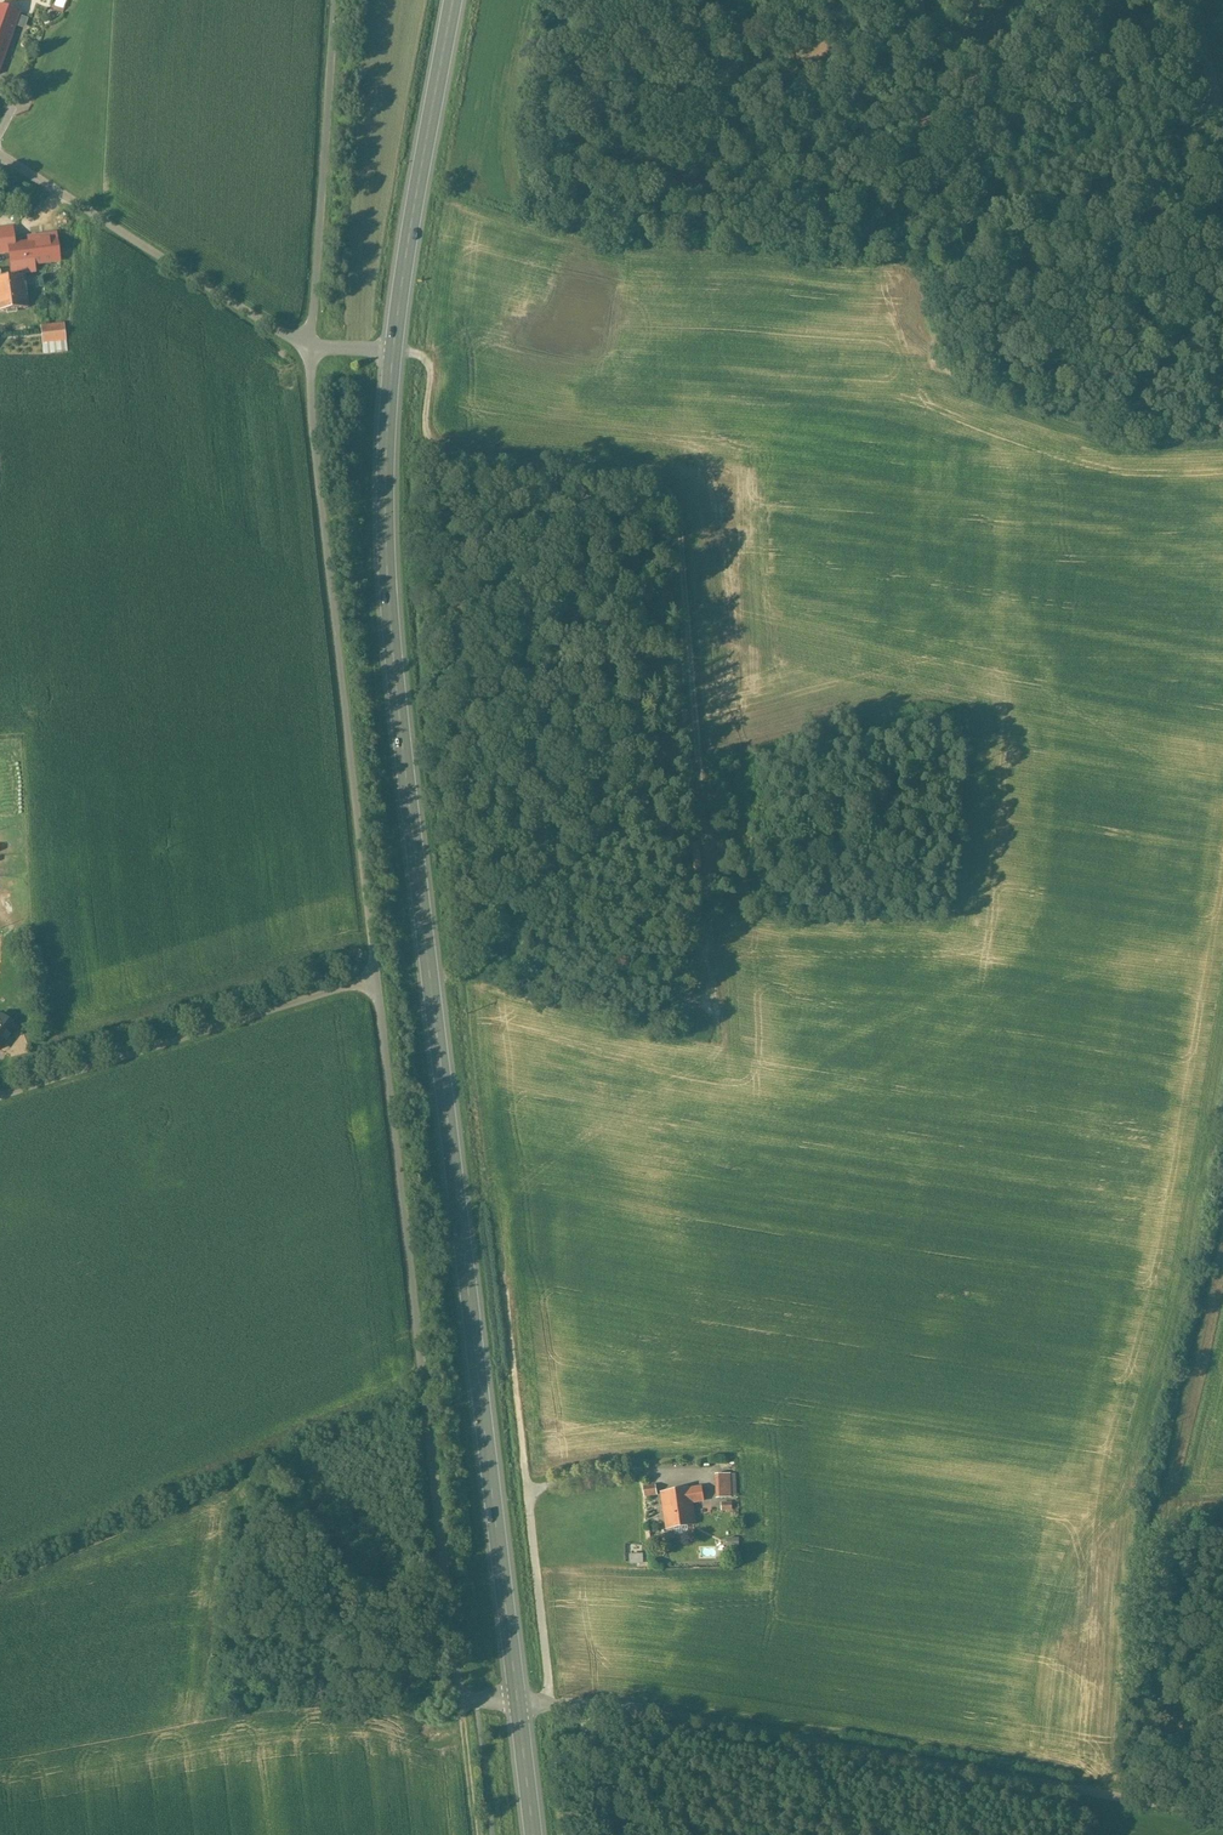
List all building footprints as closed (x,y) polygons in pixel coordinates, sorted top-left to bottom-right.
[(20,13),(0,5),(0,68),(20,13)] [(0,230),(0,253),(10,252),(9,245),(14,245),(12,229),(0,230)] [(59,261),(56,235),(29,238),(29,243),(14,245),(9,245),(10,252),(13,274),(34,272),(34,264),(59,261)] [(0,270),(0,311),(27,308),(24,277),(1,280),(0,270)] [(64,324),(41,326),(43,344),(66,342),(64,324)] [(66,342),(43,344),(44,354),(67,351),(66,342)] [(17,1028),(0,1015),(0,1050),(17,1028)] [(730,1474),(716,1474),(717,1497),(719,1497),(719,1489),(730,1489),(730,1474)] [(653,1486),(645,1487),(646,1495),(655,1494),(653,1486)] [(690,1488),(662,1492),(667,1528),(695,1524),(692,1502),(703,1500),(701,1487),(690,1488)] [(730,1489),(719,1489),(719,1497),(731,1497),(730,1489)] [(741,1548),(740,1536),(728,1536),(729,1549),(741,1548)] [(645,1562),(644,1551),(631,1552),(632,1562),(645,1562)] [(450,1710),(423,1709),(423,1719),(446,1720),(446,1717),(450,1717),(450,1710)]
